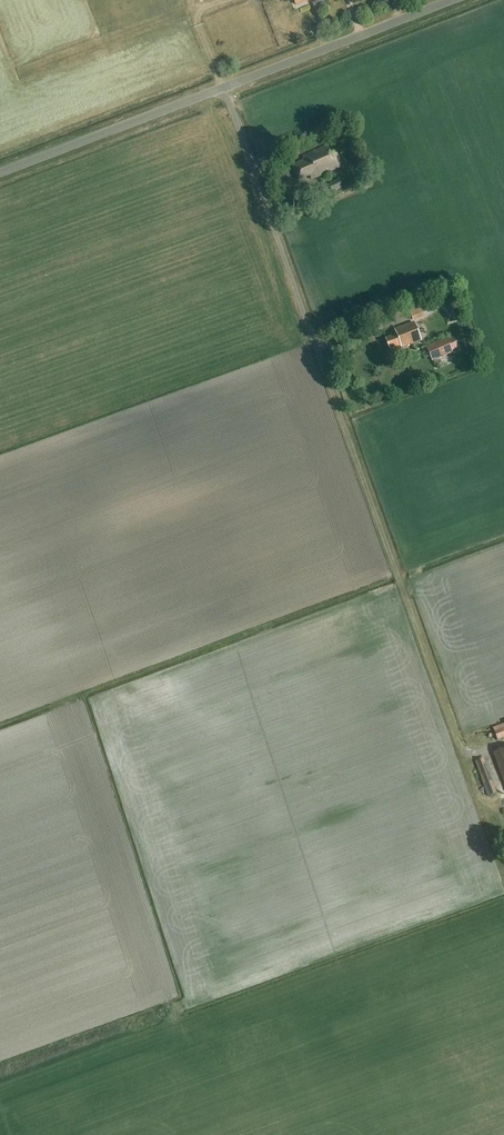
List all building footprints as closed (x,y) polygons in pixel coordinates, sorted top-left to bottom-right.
[(312,4),(314,10),(327,5),(325,0),(322,0),(312,4)] [(292,166),(299,181),(310,176),(311,180),(341,166),(335,152),(329,154),(326,148),(302,158),(304,161),(292,166)] [(328,185),(332,194),(342,189),(338,180),(328,185)] [(407,309),(412,322),(426,317),(422,304),(407,309)] [(391,348),(392,353),(400,351),(399,349),(420,341),(413,323),(394,330),(396,336),(386,339),(390,349),(391,348)] [(446,339),(426,347),(432,361),(452,353),(446,339)] [(503,738),(503,724),(491,729),(496,741),(503,738)] [(493,753),(503,782),(503,749),(493,753)] [(483,759),(475,762),(489,796),(496,793),(483,759)]
